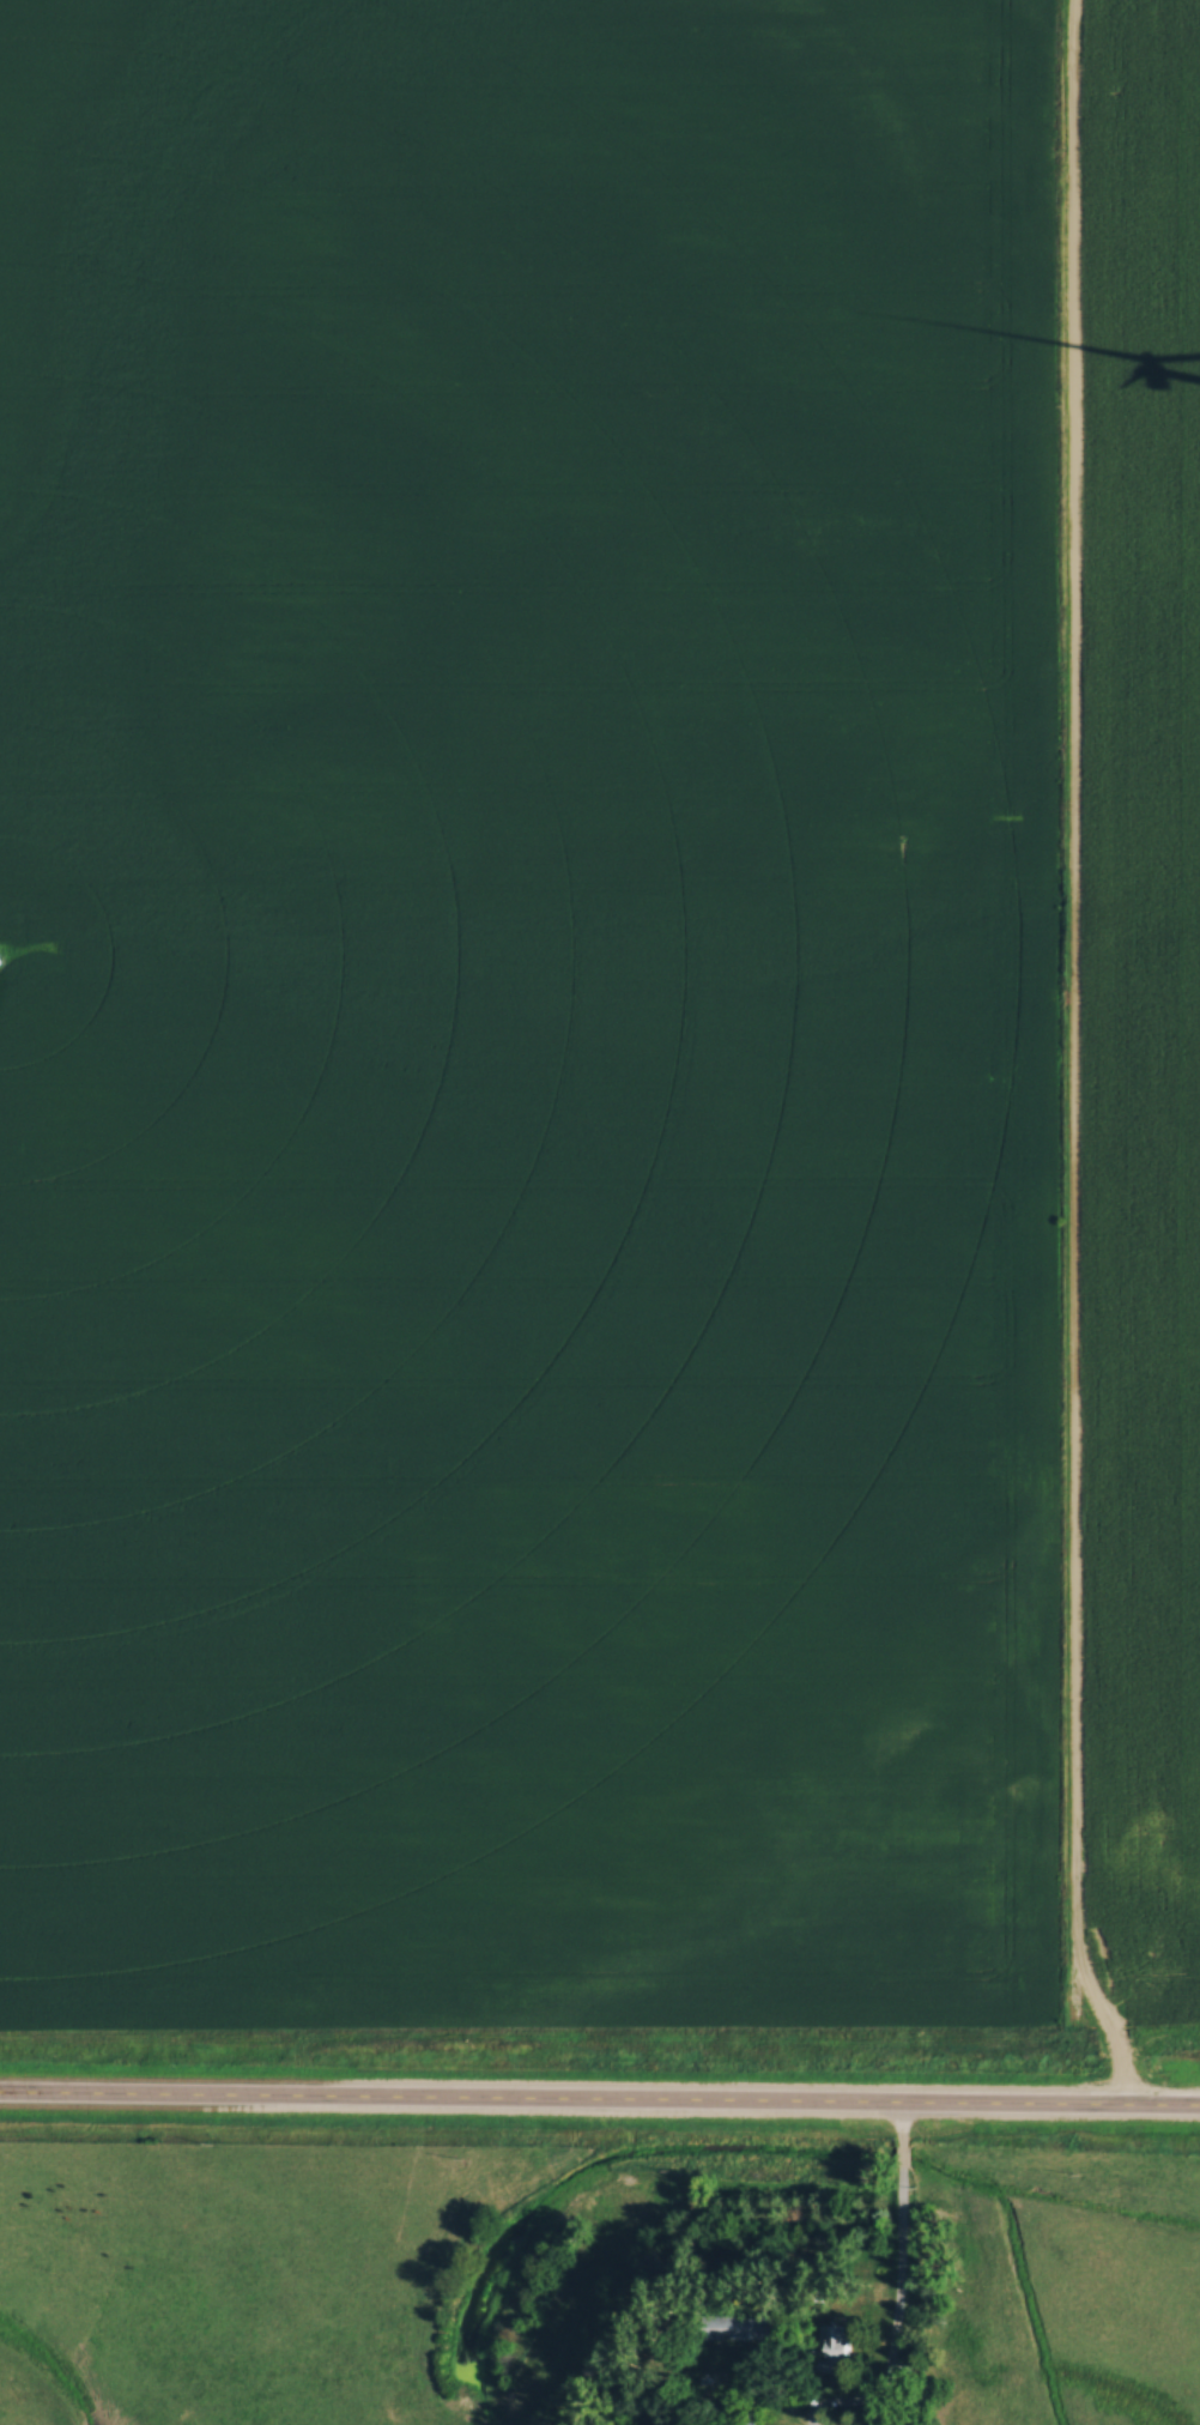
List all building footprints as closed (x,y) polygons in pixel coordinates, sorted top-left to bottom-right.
[(851,2327),(822,2327),(822,2374),(851,2374),(851,2327)]
